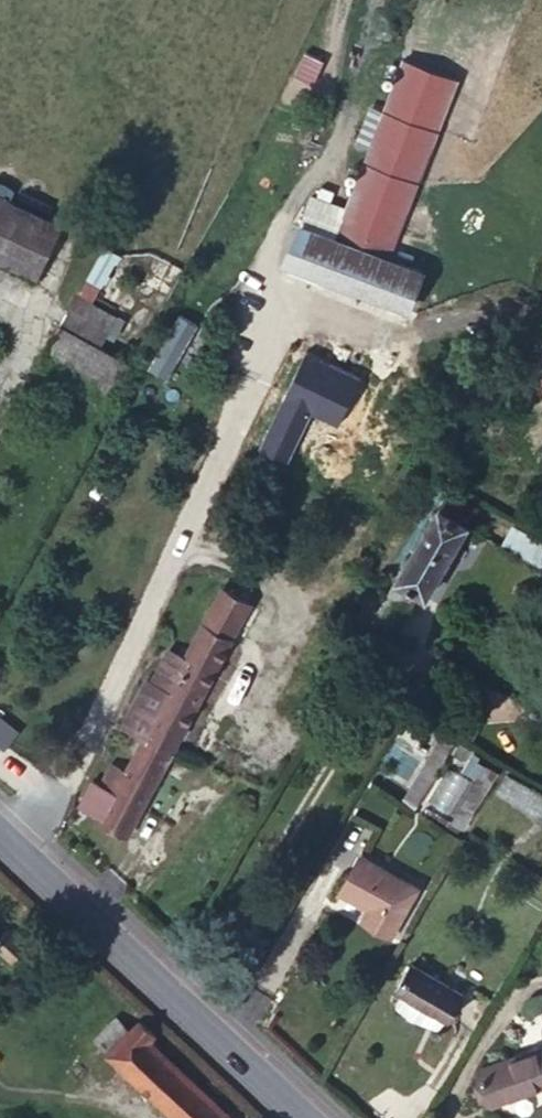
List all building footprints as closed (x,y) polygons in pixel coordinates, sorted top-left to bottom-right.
[(422,270),(387,258),(456,78),(406,58),(347,210),(346,214),(355,217),(345,242),(300,226),(286,265),(408,309),(422,270)] [(62,224),(0,196),(0,260),(38,277),(62,224)] [(311,196),(300,226),(345,242),(355,217),(346,214),(347,210),(311,196)] [(107,246),(80,295),(93,303),(120,254),(107,246)] [(42,359),(111,398),(132,362),(102,346),(119,317),(93,303),(80,295),(79,295),(62,325),(61,324),(42,359)] [(439,508),(468,525),(478,507),(449,491),(439,508)] [(426,597),(468,525),(439,508),(375,617),(382,622),(386,616),(401,625),(419,592),(426,597)] [(490,538),(523,555),(529,545),(497,527),(490,538)] [(541,566),(541,555),(531,549),(526,557),(541,566)] [(223,589),(205,623),(231,637),(232,637),(250,603),(223,589)] [(152,683),(144,686),(123,725),(145,737),(127,771),(113,764),(102,785),(93,780),(81,804),(130,830),(232,637),(231,637),(205,623),(185,659),(169,651),(152,683)] [(16,727),(0,714),(0,743),(2,745),(16,727)] [(422,737),(403,726),(397,737),(415,748),(422,737)] [(417,807),(455,743),(441,735),(403,799),(417,807)] [(485,766),(453,820),(466,828),(498,774),(485,766)] [(498,792),(541,818),(541,794),(508,775),(498,792)] [(361,856),(341,892),(369,908),(363,919),(392,935),(419,888),(361,856)] [(27,946),(9,929),(0,938),(0,950),(12,961),(27,946)] [(412,964),(397,989),(402,992),(397,1005),(410,1018),(438,1028),(447,1018),(461,993),(412,964)] [(150,1040),(156,1034),(141,1020),(132,1030),(119,1018),(96,1041),(179,1117),(232,1117),(150,1040)] [(480,1070),(493,1103),(541,1084),(541,1047),(480,1070)]
